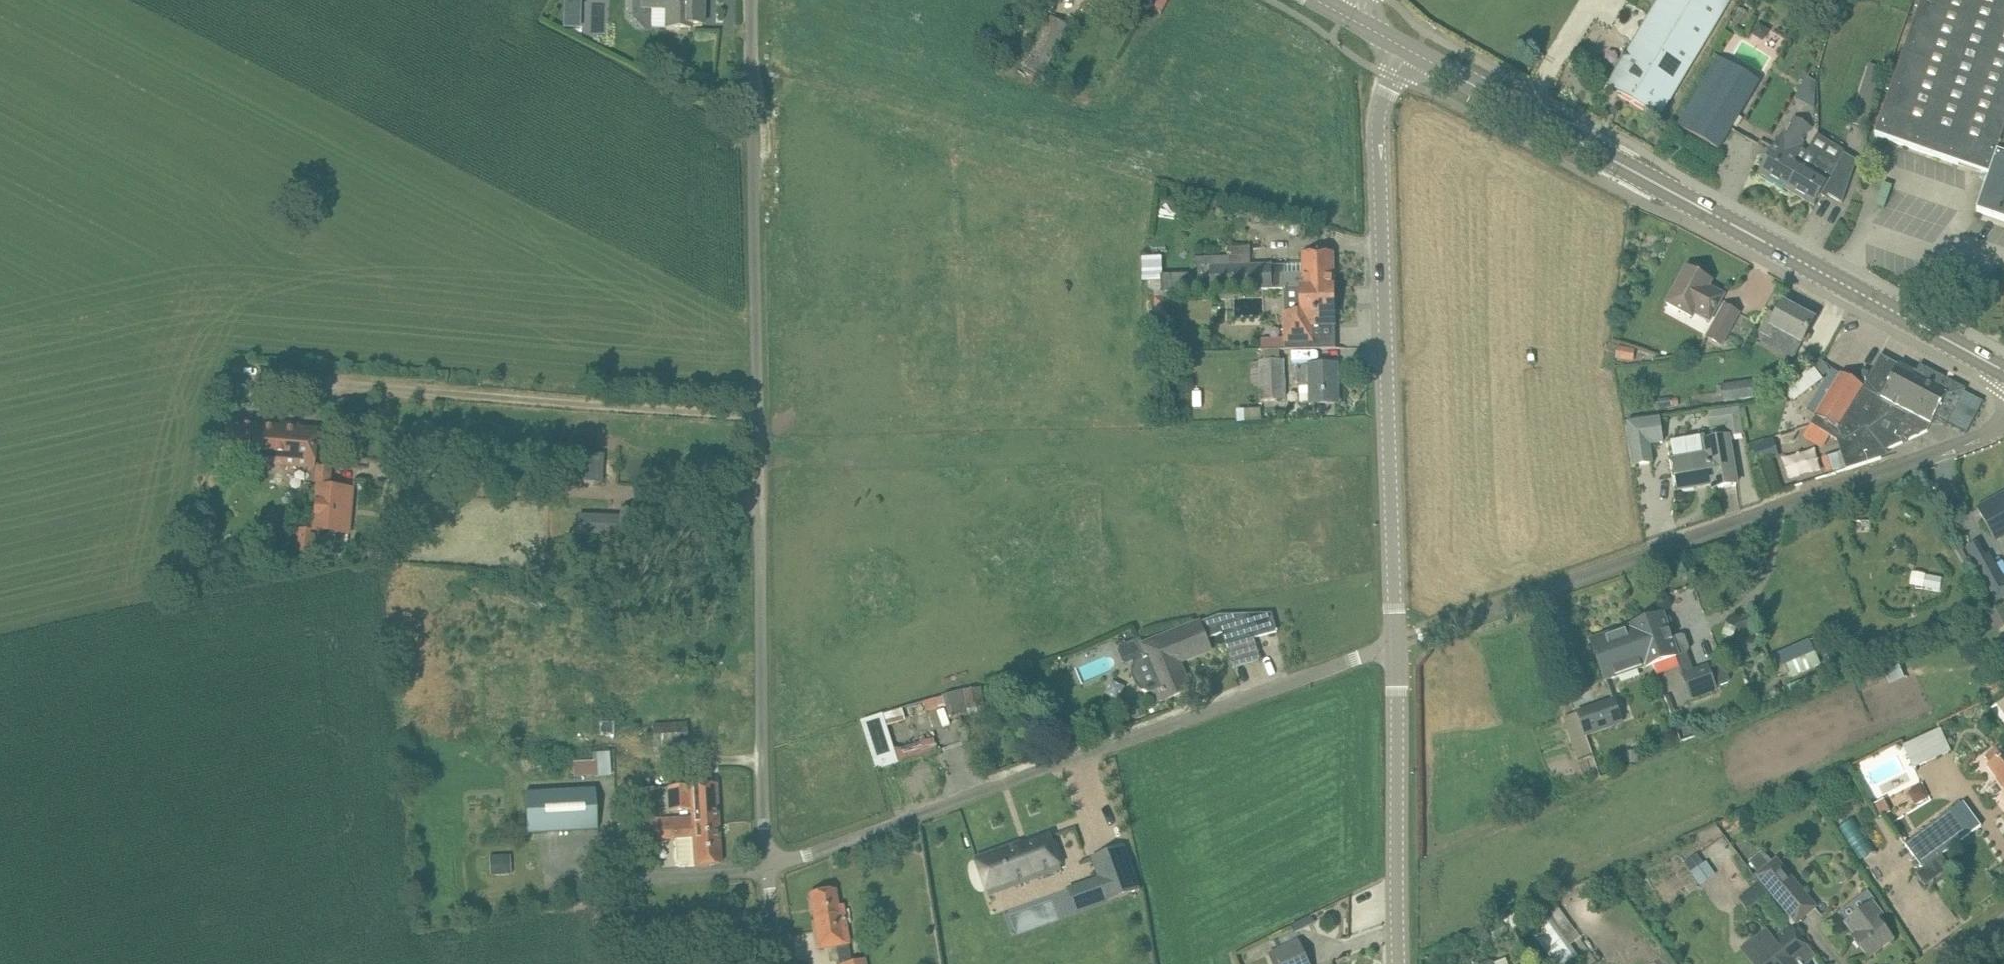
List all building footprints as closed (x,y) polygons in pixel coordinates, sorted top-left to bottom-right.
[(564,28),(580,28),(581,0),(564,0),(564,28)] [(640,7),(666,8),(666,25),(703,26),(703,0),(641,0),(640,7)] [(1020,2),(1035,10),(1041,0),(1022,0),(1020,2)] [(1609,84),(1660,115),(1670,98),(1729,0),(1659,0),(1619,67),(1609,84)] [(1877,136),(1989,175),(1977,211),(2003,220),(2003,0),(1923,0),(1879,129),(1877,136)] [(1049,14),(1021,66),(1035,74),(1036,72),(1043,76),(1071,25),(1049,14)] [(1758,23),(1752,35),(1757,38),(1766,36),(1770,30),(1758,23)] [(1718,56),(1678,125),(1719,149),(1759,80),(1718,56)] [(1811,104),(1820,82),(1807,76),(1797,99),(1811,104)] [(1758,173),(1785,189),(1807,152),(1801,148),(1811,128),(1795,119),(1786,135),(1782,133),(1758,173)] [(1807,152),(1785,189),(1815,206),(1823,191),(1843,203),(1857,161),(1843,153),(1844,151),(1817,135),(1807,152)] [(1194,195),(1186,199),(1192,209),(1202,204),(1198,196),(1197,193),(1194,195)] [(1195,273),(1161,275),(1162,292),(1198,292),(1283,292),(1283,288),(1335,286),(1334,252),(1303,253),(1304,265),(1272,266),(1272,264),(1227,265),(1227,257),(1194,257),(1195,273)] [(1705,277),(1685,266),(1665,304),(1693,319),(1695,316),(1709,323),(1725,294),(1702,282),(1705,277)] [(1336,324),(1335,286),(1283,288),(1283,292),(1285,339),(1285,342),(1313,341),(1313,325),(1336,324)] [(1170,330),(1168,299),(1165,299),(1164,292),(1155,293),(1155,298),(1154,298),(1156,331),(1170,330)] [(1770,311),(1761,329),(1759,332),(1773,340),(1778,330),(1802,343),(1815,318),(1784,302),(1777,315),(1770,311)] [(1725,304),(1706,339),(1722,347),(1740,313),(1725,304)] [(1285,339),(1262,340),(1262,351),(1286,350),(1285,342),(1285,339)] [(1842,373),(1812,424),(1837,440),(1840,452),(1846,469),(1887,456),(1885,450),(1927,431),(1947,394),(1928,384),(1934,371),(1920,364),(1916,372),(1900,363),(1899,365),(1881,355),(1864,386),(1842,373)] [(1283,360),(1259,360),(1260,400),(1284,400),(1283,360)] [(1337,364),(1301,365),(1301,370),(1295,370),(1296,386),(1300,387),(1301,404),(1338,402),(1337,364)] [(1814,368),(1785,390),(1792,400),(1822,378),(1814,368)] [(1721,384),(1724,400),(1754,396),(1752,381),(1721,384)] [(1660,418),(1628,422),(1635,465),(1653,463),(1650,444),(1663,442),(1660,418)] [(316,431),(296,430),(229,424),(226,461),(313,468),(316,431)] [(1677,441),(1671,442),(1674,460),(1676,470),(1679,490),(1713,484),(1713,488),(1737,484),(1734,464),(1729,437),(1705,441),(1704,436),(1693,438),(1677,441)] [(1774,437),(1749,445),(1756,463),(1780,454),(1774,437)] [(573,481),(605,483),(606,458),(575,456),(573,481)] [(353,490),(330,488),(331,467),(315,466),(314,484),(315,485),(312,530),(349,533),(353,490)] [(1978,508),(1986,522),(1987,522),(1994,535),(1995,535),(1996,536),(2003,531),(2003,530),(2003,494),(1978,508)] [(312,530),(297,529),(295,552),(313,554),(315,534),(311,534),(312,530)] [(1978,541),(1967,548),(1975,561),(1986,555),(1978,541)] [(1914,583),(1943,589),(1946,575),(1917,568),(1914,583)] [(1997,629),(2003,626),(2003,605),(1989,612),(1997,629)] [(1168,634),(1179,662),(1211,650),(1207,638),(1222,632),(1228,645),(1277,631),(1272,613),(1219,615),(1200,622),(1168,634)] [(1639,622),(1654,664),(1677,656),(1692,698),(1717,689),(1717,688),(1728,684),(1730,678),(1726,667),(1721,664),(1709,669),(1708,666),(1694,671),(1687,653),(1690,649),(1685,636),(1680,635),(1672,638),(1670,630),(1673,629),(1674,626),(1671,618),(1668,616),(1665,617),(1664,614),(1639,622)] [(1750,620),(1736,625),(1740,635),(1740,644),(1746,653),(1755,650),(1759,643),(1750,620)] [(1654,664),(1639,622),(1640,626),(1592,642),(1605,680),(1653,663),(1654,664)] [(1899,631),(1881,638),(1885,649),(1903,642),(1899,631)] [(1179,662),(1168,634),(1142,644),(1147,655),(1135,660),(1136,663),(1134,669),(1133,674),(1138,685),(1146,690),(1153,691),(1161,688),(1166,699),(1191,689),(1181,665),(1180,666),(1179,662)] [(1809,641),(1769,657),(1774,669),(1787,664),(1787,665),(1814,654),(1809,641)] [(973,688),(864,719),(878,769),(939,752),(935,738),(895,749),(889,725),(940,711),(943,720),(979,710),(973,688)] [(1578,711),(1578,712),(1563,717),(1578,760),(1593,753),(1587,735),(1622,722),(1614,698),(1578,711)] [(1991,711),(2003,729),(2003,701),(1991,711)] [(687,723),(667,724),(653,725),(653,747),(687,745),(687,723)] [(1913,769),(1951,751),(1941,728),(1903,746),(1913,769)] [(2002,755),(1997,748),(1984,757),(1990,763),(1987,766),(2003,788),(2003,752),(2002,755)] [(593,751),(594,759),(574,760),(575,777),(611,775),(610,750),(593,751)] [(1639,763),(1638,751),(1625,751),(1626,764),(1639,763)] [(663,818),(661,819),(674,823),(675,823),(676,823),(689,824),(693,824),(718,822),(716,785),(668,788),(669,811),(692,809),(692,818),(663,818)] [(641,789),(643,820),(661,819),(659,788),(641,789)] [(595,789),(525,792),(527,834),(597,830),(595,789)] [(1923,869),(1981,826),(1964,802),(1906,845),(1923,869)] [(661,819),(643,820),(645,838),(662,837),(661,819)] [(675,823),(674,823),(674,826),(675,836),(677,862),(680,865),(695,864),(695,866),(721,864),(718,822),(693,824),(689,824),(676,823),(675,823)] [(989,889),(986,883),(1008,875),(1012,887),(1062,869),(1050,837),(1023,847),(1021,842),(976,858),(987,890),(989,889)] [(1124,845),(1092,857),(1100,877),(1108,899),(1108,901),(1140,889),(1124,845)] [(1799,887),(1776,859),(1772,861),(1763,850),(1753,857),(1762,869),(1757,873),(1781,902),(1799,887)] [(1697,853),(1684,863),(1700,885),(1715,874),(1706,861),(1704,863),(1697,853)] [(511,874),(510,855),(490,856),(491,875),(511,874)] [(1757,886),(1740,897),(1747,907),(1764,896),(1757,886)] [(843,906),(838,907),(835,890),(810,894),(819,949),(849,944),(843,906)] [(1520,914),(1546,949),(1550,946),(1562,963),(1571,963),(1579,958),(1538,902),(1520,914)] [(1882,915),(1872,903),(1846,923),(1856,935),(1853,938),(1869,958),(1893,939),(1878,919),(1882,915)] [(1546,949),(1520,914),(1518,915),(1524,924),(1513,930),(1530,958),(1546,949)] [(1755,956),(1761,963),(1796,963),(1791,958),(1808,945),(1793,925),(1775,939),(1777,941),(1755,956)] [(1487,932),(1476,938),(1480,944),(1490,938),(1487,932)] [(1268,956),(1271,963),(1310,963),(1299,942),(1268,956)]
